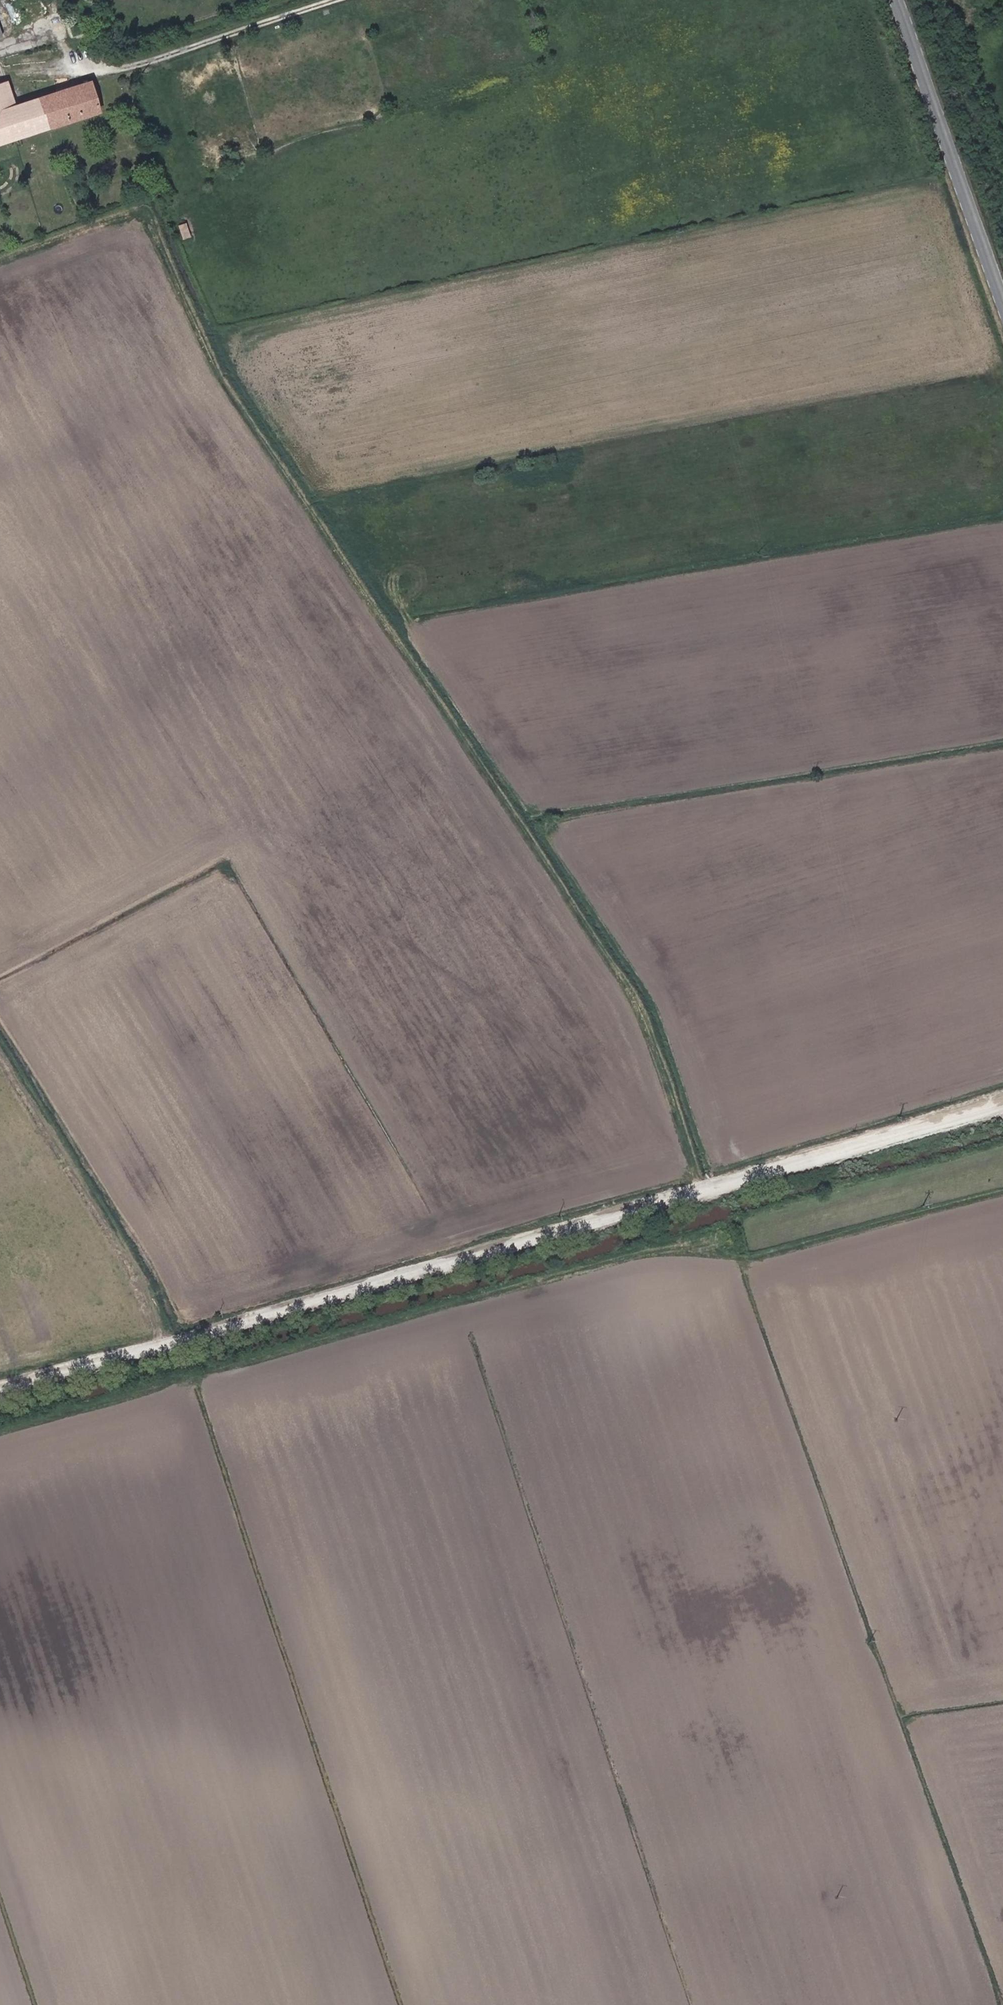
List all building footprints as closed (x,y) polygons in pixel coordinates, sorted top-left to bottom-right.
[(98,112),(88,81),(38,97),(32,81),(8,89),(6,81),(0,83),(0,141),(98,112)]
